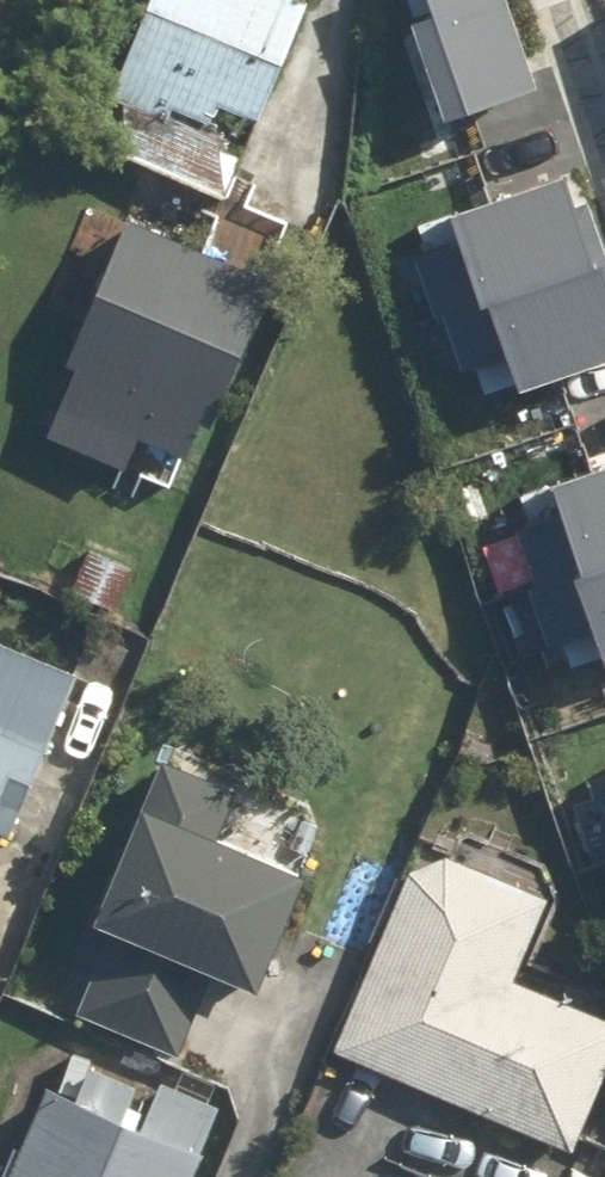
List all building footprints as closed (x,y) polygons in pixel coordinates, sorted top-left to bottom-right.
[(14,0),(0,0),(0,34),(14,0)] [(125,90),(182,112),(187,101),(229,117),(238,95),(281,112),(325,0),(161,0),(125,90)] [(504,0),(428,0),(434,18),(407,27),(439,124),(535,92),(504,0)] [(450,217),(480,309),(489,306),(519,396),(604,367),(604,247),(581,174),(450,217)] [(295,265),(142,205),(83,354),(91,358),(63,427),(141,458),(154,424),(209,445),(223,410),(235,415),(295,265)] [(520,451),(580,625),(604,616),(604,422),(520,451)] [(7,820),(29,828),(93,666),(0,629),(0,837),(7,820)] [(238,797),(161,766),(96,923),(110,929),(70,1024),(174,1067),(214,972),(270,995),(320,875),(222,834),(238,797)] [(343,1045),(585,1148),(604,1102),(604,1006),(528,973),(562,891),(460,848),(422,863),(343,1045)] [(62,1075),(19,1176),(209,1176),(224,1141),(218,1139),(233,1101),(171,1076),(161,1104),(154,1100),(146,1098),(155,1075),(106,1056),(94,1083),(62,1075)]
